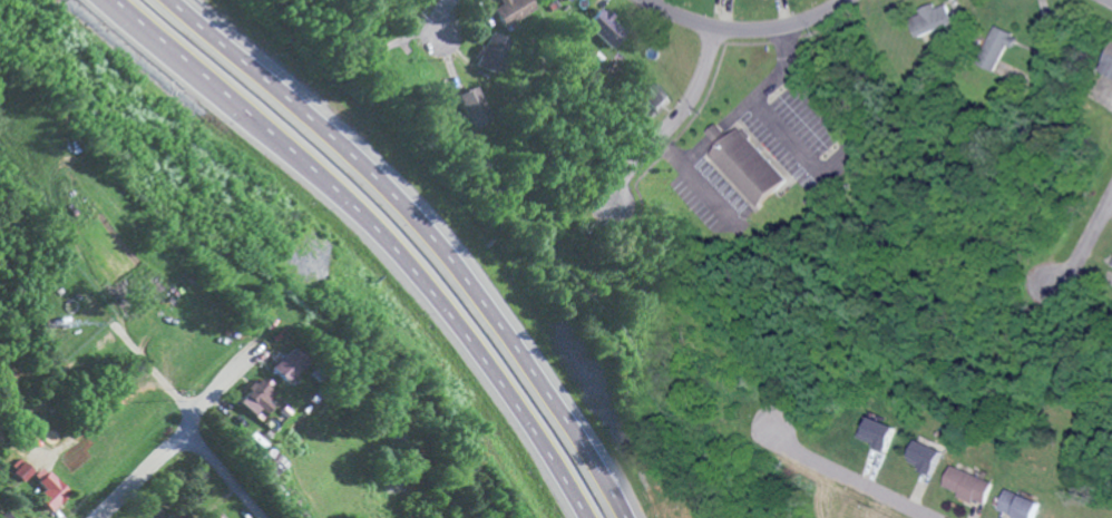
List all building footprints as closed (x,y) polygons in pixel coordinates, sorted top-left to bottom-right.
[(534,11),(529,0),(504,0),(491,6),(501,27),(534,11)] [(920,37),(955,22),(947,4),(937,8),(936,5),(911,16),(920,37)] [(616,17),(603,5),(586,25),(612,49),(626,34),(612,21),(616,17)] [(1012,47),(1016,34),(992,26),(978,65),(996,72),(1005,45),(1012,47)] [(474,62),(499,70),(508,38),(490,33),(486,45),(480,44),(474,62)] [(1100,71),(1111,77),(1111,47),(1100,71)] [(638,100),(652,115),(670,99),(656,84),(638,100)] [(469,129),(487,123),(476,88),(458,94),(469,129)] [(741,129),(712,155),(761,207),(789,180),(741,129)] [(269,367),(284,381),(305,359),(289,345),(269,367)] [(257,417),(269,403),(266,400),(276,389),(266,380),(263,385),(256,379),(238,401),(257,417)] [(860,437),(890,449),(899,426),(870,414),(860,437)] [(947,449),(922,438),(912,461),(937,472),(947,449)] [(45,488),(36,496),(49,511),(68,493),(43,465),(33,475),(45,488)] [(988,505),(997,480),(954,465),(947,485),(962,491),(961,495),(988,505)] [(1022,517),(1039,517),(1045,499),(1010,489),(1003,512),(1022,517)]
